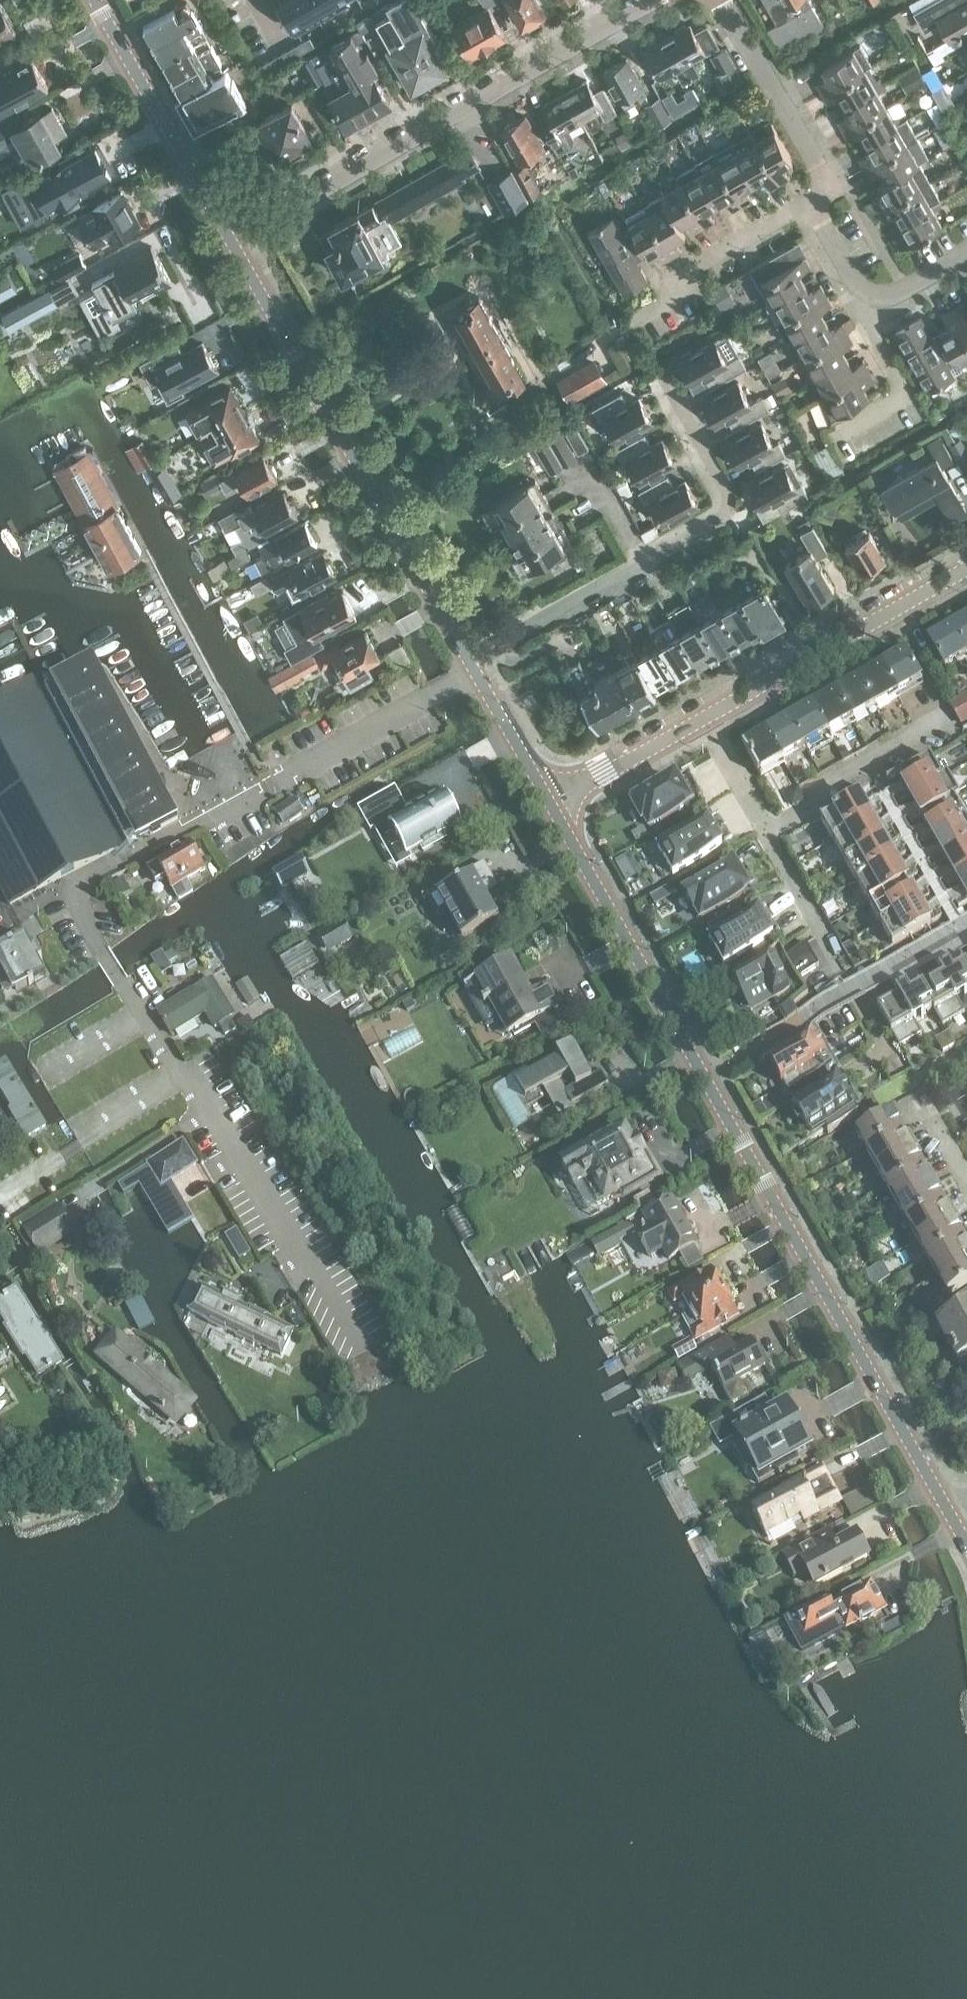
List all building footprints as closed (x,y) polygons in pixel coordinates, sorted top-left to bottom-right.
[(297,31),(350,1),(349,0),(279,0),(297,31)] [(442,59),(450,55),(441,39),(439,40),(416,0),(392,0),(388,2),(430,78),(447,68),(442,59)] [(475,11),(469,2),(456,10),(461,19),(453,24),(470,55),(505,35),(488,6),(496,1),(496,0),(481,0),(485,5),(475,11)] [(541,12),(543,11),(537,0),(507,0),(522,26),(542,14),(541,12)] [(777,22),(768,28),(784,58),(829,32),(825,25),(824,26),(812,4),(812,3),(810,0),(764,0),(777,22)] [(936,18),(949,41),(959,35),(965,46),(966,45),(966,44),(966,0),(936,18)] [(2,38),(16,30),(1,1),(0,2),(0,39),(2,38)] [(387,46),(383,48),(393,67),(399,64),(412,88),(430,78),(388,2),(386,3),(391,11),(378,18),(391,42),(386,45),(387,46)] [(174,8),(142,25),(153,44),(198,19),(192,8),(178,16),(174,8)] [(35,41),(56,28),(46,10),(24,22),(35,41)] [(153,44),(163,61),(195,43),(190,34),(203,27),(198,19),(153,44)] [(703,26),(695,30),(691,24),(687,26),(686,24),(678,29),(679,31),(668,37),(684,66),(692,79),(700,74),(692,60),(718,45),(708,26),(704,28),(703,26)] [(331,46),(369,113),(390,102),(374,74),(379,71),(368,50),(364,52),(352,33),(331,46)] [(310,36),(258,65),(263,73),(315,44),(310,36)] [(692,79),(684,66),(668,37),(657,43),(656,41),(647,46),(648,48),(645,50),(661,79),(676,71),(683,84),(692,79)] [(195,43),(163,61),(173,79),(218,54),(212,44),(200,52),(195,43)] [(861,44),(854,48),(822,66),(828,76),(816,82),(822,92),(865,68),(872,64),(861,44)] [(966,45),(965,46),(959,50),(962,55),(966,54),(966,56),(966,44),(966,45)] [(348,125),(369,113),(331,46),(330,46),(330,45),(312,56),(301,62),(314,85),(324,80),(332,93),(330,94),(348,125)] [(725,47),(713,55),(729,85),(742,77),(725,47)] [(218,54),(173,79),(183,96),(227,71),(227,70),(214,77),(209,69),(222,62),(218,54)] [(49,86),(33,57),(0,75),(0,113),(49,86)] [(643,87),(626,58),(604,70),(621,100),(630,95),(635,101),(646,95),(643,88),(643,87)] [(844,104),(876,86),(883,82),(880,77),(873,82),(865,68),(822,92),(828,102),(839,95),(844,104)] [(201,129),(246,104),(227,71),(183,96),(201,129)] [(581,122),(600,111),(605,119),(617,112),(602,86),(594,92),(587,80),(565,93),(581,122)] [(844,129),(887,105),(879,91),(886,87),(883,82),(876,86),(844,104),(849,113),(838,119),(844,129)] [(682,110),(677,101),(671,91),(662,96),(673,115),(682,110)] [(542,105),(551,121),(542,126),(558,152),(570,145),(572,135),(568,129),(581,122),(565,93),(542,105)] [(671,118),(659,97),(646,105),(658,126),(671,118)] [(311,136),(292,103),(259,122),(270,141),(269,144),(272,149),(275,150),(277,155),(288,149),(293,156),(304,149),(300,142),(311,136)] [(897,124),(887,105),(844,129),(849,140),(860,133),(865,142),(897,124)] [(24,122),(18,110),(0,121),(0,144),(15,136),(24,152),(31,163),(41,158),(61,146),(55,137),(66,130),(53,107),(41,113),(41,112),(24,122)] [(544,148),(544,147),(525,115),(500,129),(519,162),(531,155),(533,157),(545,149),(544,148)] [(907,118),(897,124),(865,142),(870,151),(859,157),(865,167),(908,143),(918,137),(907,118)] [(793,160),(774,128),(770,121),(764,124),(768,131),(755,139),(780,182),(790,177),(783,165),(793,160)] [(627,130),(616,136),(622,148),(633,142),(627,130)] [(780,182),(755,139),(750,131),(732,142),(732,143),(736,150),(755,182),(764,177),(770,188),(780,182)] [(755,182),(736,150),(732,143),(727,146),(731,153),(718,160),(742,204),(752,198),(746,187),(755,182)] [(916,156),(908,143),(865,167),(871,177),(882,171),(886,179),(878,183),(878,184),(919,161),(926,157),(923,152),(916,156)] [(47,164),(15,181),(36,219),(59,206),(59,205),(81,193),(79,189),(111,172),(95,144),(94,145),(75,155),(72,150),(58,158),(61,163),(50,169),(47,164)] [(469,148),(377,201),(382,208),(386,216),(445,182),(447,185),(479,166),(469,148)] [(695,164),(699,171),(717,203),(726,198),(732,210),(742,204),(718,160),(704,168),(700,161),(695,164)] [(930,180),(919,161),(878,184),(884,193),(872,200),(878,209),(930,180)] [(540,187),(527,162),(514,169),(527,194),(540,187)] [(576,163),(568,168),(573,176),(581,172),(576,163)] [(680,182),(705,225),(715,220),(708,208),(717,203),(699,171),(695,164),(676,175),(680,182)] [(504,212),(529,198),(512,170),(488,184),(504,212)] [(932,204),(939,199),(941,199),(930,180),(878,209),(884,220),(895,213),(900,222),(932,204)] [(695,231),(705,225),(680,182),(661,193),(685,234),(686,233),(681,224),(688,220),(695,231)] [(140,223),(122,191),(92,207),(93,209),(78,218),(94,247),(109,238),(110,240),(140,223)] [(644,206),(672,256),(682,250),(676,239),(685,234),(661,193),(662,195),(657,198),(644,206)] [(939,199),(932,204),(900,222),(905,230),(894,237),(900,248),(943,223),(935,209),(942,204),(939,199)] [(340,241),(328,247),(341,270),(344,275),(364,263),(388,250),(401,242),(386,216),(382,208),(378,210),(374,203),(332,227),(340,241)] [(663,261),(672,256),(644,206),(624,217),(628,223),(644,252),(646,256),(656,250),(663,261)] [(612,216),(589,229),(625,292),(648,279),(635,257),(644,252),(628,223),(619,229),(612,216)] [(117,269),(94,282),(95,283),(98,289),(98,290),(107,305),(105,306),(107,312),(110,310),(114,315),(115,314),(134,304),(128,294),(130,293),(130,294),(153,282),(157,289),(159,288),(161,287),(171,281),(152,245),(115,265),(117,269)] [(770,301),(772,300),(804,281),(799,273),(809,266),(803,255),(793,261),(785,248),(751,268),(770,301)] [(61,280),(87,265),(80,253),(54,267),(61,280)] [(183,275),(191,308),(200,306),(203,318),(218,314),(207,269),(183,275)] [(17,290),(8,273),(0,277),(0,299),(17,290)] [(804,281),(772,300),(770,301),(765,304),(768,309),(775,305),(783,318),(826,293),(820,284),(809,290),(804,281)] [(733,301),(722,284),(711,291),(722,308),(733,301)] [(50,287),(2,313),(10,329),(58,303),(50,287)] [(786,342),(826,319),(821,310),(832,304),(826,293),(783,318),(776,323),(786,342)] [(477,351),(503,336),(479,295),(464,303),(467,309),(456,315),(477,351)] [(962,303),(952,309),(966,334),(966,311),(962,303)] [(952,309),(943,314),(949,325),(939,331),(942,335),(958,363),(960,367),(962,370),(966,367),(966,334),(952,309)] [(960,367),(942,335),(933,340),(919,316),(895,329),(929,389),(953,376),(952,374),(955,373),(953,370),(960,367)] [(842,321),(831,327),(826,319),(786,342),(790,347),(797,342),(804,356),(847,331),(842,321)] [(747,339),(758,333),(752,322),(741,328),(747,339)] [(808,379),(847,356),(843,348),(853,342),(847,331),(804,356),(812,369),(805,373),(808,379)] [(503,336),(477,351),(497,387),(508,381),(511,387),(526,378),(503,336)] [(93,347),(89,339),(81,343),(85,352),(93,347)] [(686,365),(684,366),(693,382),(704,376),(711,387),(746,367),(739,354),(727,361),(715,340),(680,359),(681,360),(683,359),(686,365)] [(170,345),(153,355),(160,369),(164,376),(157,380),(168,401),(184,392),(182,387),(217,368),(209,352),(203,343),(203,341),(183,352),(178,342),(174,344),(170,345)] [(760,345),(753,349),(758,357),(761,355),(765,353),(760,345)] [(761,355),(758,357),(769,376),(782,368),(771,350),(765,353),(761,355)] [(852,365),(847,356),(808,379),(811,384),(818,380),(826,394),(869,369),(863,359),(852,365)] [(839,412),(869,395),(863,386),(875,379),(869,369),(826,394),(821,397),(831,424),(842,417),(839,412)] [(779,395),(792,388),(785,374),(772,381),(779,395)] [(580,395),(571,377),(560,383),(570,401),(580,395)] [(709,406),(707,407),(716,423),(727,417),(734,429),(769,409),(762,396),(750,403),(738,381),(703,400),(704,402),(706,401),(709,406)] [(203,402),(186,411),(200,436),(201,436),(243,413),(230,388),(229,386),(202,401),(203,402)] [(593,408),(600,421),(605,418),(617,440),(652,420),(651,419),(650,420),(646,414),(648,413),(639,397),(628,403),(621,392),(593,408)] [(772,393),(763,397),(769,407),(777,402),(772,393)] [(943,404),(931,411),(936,419),(947,412),(943,404)] [(243,413),(201,436),(206,444),(215,460),(230,452),(231,453),(257,439),(256,437),(243,413)] [(732,448),(730,449),(739,465),(750,458),(757,470),(786,454),(778,441),(773,444),(761,422),(726,442),(727,443),(729,442),(732,448)] [(949,444),(961,463),(966,460),(966,450),(959,438),(957,439),(948,424),(943,428),(951,443),(949,444)] [(589,447),(577,425),(566,431),(579,453),(589,447)] [(535,443),(550,470),(575,456),(560,428),(535,443)] [(670,456),(671,455),(662,439),(651,445),(645,433),(616,449),(623,462),(628,459),(640,481),(675,461),(674,460),(673,461),(670,456)] [(881,486),(894,509),(895,508),(902,517),(938,497),(952,522),(966,513),(966,512),(948,478),(949,477),(942,465),(953,459),(939,435),(927,442),(935,456),(881,486)] [(138,472),(157,462),(144,439),(126,450),(138,472)] [(107,570),(139,553),(143,551),(89,448),(53,467),(107,570)] [(826,472),(840,464),(834,453),(820,461),(826,472)] [(264,454),(219,479),(217,473),(200,482),(207,494),(223,485),(225,489),(241,481),(247,492),(276,476),(276,475),(277,471),(272,463),(269,462),(264,454)] [(773,500),(780,512),(809,496),(801,482),(796,485),(784,464),(749,483),(750,484),(752,483),(755,489),(753,490),(762,506),(773,500)] [(168,502),(183,493),(167,466),(152,475),(168,502)] [(668,474),(639,491),(646,504),(651,501),(663,522),(698,503),(697,502),(696,503),(693,497),(694,496),(685,480),(674,486),(668,474)] [(536,479),(530,482),(493,503),(511,535),(554,511),(536,479)] [(617,486),(623,497),(633,492),(627,480),(617,486)] [(285,490),(282,492),(253,508),(240,516),(235,508),(219,517),(226,530),(235,525),(242,538),(232,543),(238,553),(269,535),(266,531),(298,514),(295,510),(297,507),(293,502),(291,501),(285,490)] [(823,502),(819,518),(830,521),(834,505),(823,502)] [(567,555),(563,548),(565,546),(571,543),(554,511),(511,535),(529,567),(544,558),(548,565),(567,555)] [(307,519),(276,536),(260,545),(264,554),(256,559),(262,570),(272,565),(273,565),(288,557),(318,541),(307,519)] [(641,532),(646,540),(659,533),(654,524),(641,532)] [(809,547),(785,561),(810,602),(834,588),(816,558),(828,552),(813,525),(800,532),(809,547)] [(847,544),(845,544),(862,573),(885,559),(869,531),(865,527),(844,539),(847,544)] [(229,558),(233,566),(251,556),(247,548),(229,558)] [(304,560),(273,576),(279,589),(287,585),(294,597),(336,574),(323,551),(304,561),(304,560)] [(257,593),(272,584),(267,575),(252,583),(257,593)] [(781,614),(765,586),(763,587),(761,584),(743,595),(744,598),(743,599),(761,631),(779,621),(780,622),(786,619),(782,613),(781,614)] [(298,640),(284,647),(291,661),(321,644),(316,635),(356,613),(344,589),(333,595),(318,603),(316,600),(300,608),(286,616),(298,640)] [(741,642),(761,631),(743,599),(742,599),(740,596),(722,607),(724,610),(723,610),(741,642)] [(720,654),(741,642),(723,610),(721,611),(719,608),(701,619),(703,621),(702,622),(720,654)] [(951,627),(966,655),(966,618),(951,627)] [(720,654),(702,622),(700,623),(698,620),(680,630),(682,633),(700,665),(720,654)] [(928,640),(931,646),(944,670),(966,657),(966,655),(951,627),(928,640)] [(340,646),(337,641),(314,654),(320,665),(331,659),(335,667),(339,664),(345,675),(338,678),(345,689),(372,674),(366,664),(380,656),(366,631),(340,646)] [(700,665),(682,633),(679,634),(678,632),(660,642),(661,645),(660,645),(678,677),(700,665)] [(657,690),(678,677),(660,645),(658,647),(657,644),(638,654),(639,655),(637,655),(657,690)] [(905,653),(881,666),(898,696),(922,682),(905,653)] [(628,706),(657,690),(637,655),(608,672),(628,706)] [(153,833),(172,823),(89,664),(76,656),(51,670),(56,680),(44,687),(127,843),(152,831),(153,833)] [(628,706),(608,672),(595,679),(594,679),(591,681),(579,661),(566,668),(581,692),(599,723),(628,706)] [(294,664),(270,677),(276,690),(301,677),(294,664)] [(858,679),(875,709),(898,696),(881,666),(858,679)] [(0,694),(0,888),(9,905),(127,843),(44,687),(37,674),(0,694)] [(835,693),(852,722),(875,709),(858,679),(835,693)] [(835,693),(812,706),(829,735),(852,722),(835,693)] [(951,705),(961,724),(966,721),(966,696),(951,705)] [(812,706),(789,719),(806,748),(829,735),(812,706)] [(766,732),(782,761),(806,748),(789,719),(766,732)] [(782,761),(766,732),(742,746),(758,775),(782,761)] [(844,748),(838,752),(844,762),(851,758),(844,748)] [(891,791),(892,792),(899,805),(947,777),(947,776),(942,779),(930,758),(887,783),(887,784),(899,778),(904,787),(891,791)] [(451,790),(444,767),(399,779),(406,802),(451,790)] [(636,804),(634,805),(643,820),(645,819),(650,828),(703,798),(702,796),(689,772),(659,788),(648,794),(649,794),(635,802),(636,804)] [(916,807),(903,812),(911,825),(959,797),(947,777),(899,805),(911,798),(916,807)] [(395,788),(358,809),(358,810),(359,810),(370,831),(371,832),(374,830),(389,821),(407,854),(406,855),(407,857),(410,855),(421,848),(424,852),(445,840),(443,836),(459,827),(463,826),(461,824),(460,824),(459,824),(458,821),(459,820),(457,815),(458,814),(452,803),(451,804),(448,799),(446,800),(444,797),(444,796),(446,795),(444,793),(441,795),(441,796),(425,805),(423,801),(406,810),(395,790),(396,789),(395,788)] [(870,794),(869,793),(820,820),(833,842),(881,814),(874,801),(863,810),(858,801),(870,794)] [(915,833),(923,846),(966,821),(966,811),(959,797),(911,825),(911,826),(923,819),(928,828),(915,833)] [(293,800),(276,812),(285,825),(302,813),(293,800)] [(882,815),(881,814),(833,842),(845,863),(893,835),(886,822),(875,831),(870,822),(882,815)] [(660,847),(658,848),(659,850),(672,873),(673,875),(675,874),(727,844),(732,841),(718,815),(660,847)] [(927,854),(935,867),(966,848),(966,821),(923,846),(923,847),(935,840),(940,849),(927,854)] [(894,836),(893,835),(845,863),(857,884),(905,856),(898,843),(887,852),(882,843),(894,836)] [(189,844),(149,868),(158,885),(166,880),(178,900),(194,892),(186,880),(204,869),(189,844)] [(939,875),(946,888),(966,876),(966,848),(935,867),(935,868),(947,861),(952,870),(939,875)] [(906,857),(905,856),(857,884),(869,905),(917,877),(910,864),(899,873),(894,864),(906,857)] [(300,859),(274,874),(283,889),(309,874),(300,859)] [(733,866),(684,894),(694,911),(696,910),(701,919),(758,886),(743,860),(737,864),(733,866)] [(436,896),(442,907),(461,941),(497,920),(484,896),(498,887),(484,863),(453,880),(456,885),(436,896)] [(951,895),(959,909),(966,905),(966,876),(946,888),(947,888),(959,882),(964,891),(951,895)] [(918,878),(917,877),(869,905),(880,925),(929,898),(921,884),(911,893),(906,884),(918,878)] [(929,898),(880,925),(893,947),(941,919),(933,905),(923,914),(918,905),(929,898)] [(711,938),(709,939),(710,941),(723,963),(723,964),(724,966),(726,964),(780,934),(765,908),(763,909),(711,938)] [(352,938),(342,923),(319,938),(328,953),(352,938)] [(833,930),(840,943),(851,937),(844,924),(833,930)] [(0,951),(0,960),(16,991),(29,984),(29,986),(34,983),(33,982),(46,975),(39,961),(42,960),(37,949),(33,950),(26,937),(14,944),(13,942),(8,945),(9,947),(0,951)] [(852,942),(843,947),(849,959),(859,953),(852,942)] [(771,958),(733,980),(742,996),(747,993),(753,1003),(770,994),(774,1000),(788,992),(802,984),(799,978),(819,966),(806,943),(786,955),(783,951),(771,958)] [(173,951),(165,956),(170,964),(178,959),(173,951)] [(162,952),(152,958),(162,975),(173,969),(170,964),(165,956),(162,952)] [(918,982),(943,1026),(965,1014),(957,999),(964,996),(965,999),(966,998),(965,995),(966,994),(966,971),(961,960),(960,961),(962,963),(943,974),(941,972),(939,973),(941,976),(922,986),(919,981),(918,982)] [(476,970),(460,979),(464,987),(465,987),(477,1009),(483,1005),(484,1007),(490,1003),(491,1003),(491,1002),(494,1000),(505,1018),(500,1021),(508,1035),(508,1036),(513,1033),(515,1037),(531,1028),(529,1024),(534,1021),(542,1037),(562,1026),(553,1011),(563,1005),(552,985),(531,997),(527,988),(524,989),(518,978),(520,977),(511,961),(480,978),(476,970)] [(248,978),(232,987),(245,1007),(260,998),(248,978)] [(235,1015),(212,979),(157,1011),(172,1036),(205,1015),(213,1029),(235,1015)] [(898,997),(877,1009),(900,1048),(922,1035),(914,1021),(920,1017),(922,1020),(924,1019),(922,1016),(933,1010),(943,1026),(918,982),(917,982),(919,985),(900,996),(898,993),(896,994),(898,997)] [(412,999),(403,1004),(408,1012),(416,1007),(412,999)] [(817,1041),(772,1065),(788,1095),(833,1071),(817,1041)] [(591,1077),(572,1044),(556,1052),(560,1058),(515,1083),(525,1101),(543,1091),(559,1119),(575,1110),(573,1105),(609,1085),(601,1072),(591,1077)] [(9,1060),(0,1065),(0,1093),(29,1144),(50,1133),(9,1060)] [(838,1080),(794,1106),(812,1138),(826,1130),(828,1135),(859,1117),(838,1080)] [(769,1096),(752,1106),(759,1119),(776,1109),(769,1096)] [(855,1135),(866,1153),(902,1133),(899,1127),(901,1125),(894,1113),(855,1135)] [(644,1153),(637,1141),(632,1143),(625,1130),(620,1133),(619,1131),(605,1139),(602,1134),(581,1146),(584,1151),(561,1164),(574,1188),(584,1182),(597,1206),(628,1189),(631,1194),(660,1177),(646,1151),(644,1153)] [(902,1133),(866,1153),(876,1171),(915,1149),(908,1138),(906,1139),(902,1133)] [(149,1165),(162,1186),(196,1164),(183,1144),(149,1165)] [(915,1149),(876,1171),(886,1189),(922,1168),(919,1162),(921,1161),(915,1149)] [(886,1189),(896,1207),(935,1185),(928,1173),(926,1174),(922,1168),(886,1189)] [(896,1207),(906,1224),(943,1204),(939,1198),(941,1196),(935,1185),(896,1207)] [(663,1251),(668,1261),(698,1243),(672,1198),(641,1214),(647,1224),(632,1231),(648,1259),(663,1251)] [(906,1224),(916,1242),(955,1220),(949,1209),(947,1210),(943,1204),(906,1224)] [(60,1210),(26,1232),(39,1252),(73,1231),(60,1210)] [(916,1242),(927,1260),(963,1239),(959,1233),(962,1231),(955,1220),(916,1242)] [(618,1242),(632,1234),(626,1225),(595,1243),(602,1256),(619,1246),(618,1242)] [(240,1262),(251,1255),(237,1232),(225,1238),(240,1262)] [(937,1278),(966,1260),(966,1245),(966,1246),(963,1239),(927,1260),(937,1278)] [(573,1267),(576,1265),(596,1254),(591,1243),(567,1256),(573,1267)] [(946,1293),(947,1296),(966,1285),(966,1260),(937,1278),(946,1293)] [(695,1310),(728,1291),(721,1279),(719,1280),(714,1271),(696,1281),(694,1279),(671,1292),(675,1300),(685,1294),(695,1310)] [(204,1282),(190,1311),(287,1359),(301,1331),(204,1282)] [(67,1362),(54,1342),(57,1340),(44,1320),(41,1321),(20,1288),(0,1300),(0,1312),(10,1327),(7,1329),(26,1359),(29,1357),(42,1378),(67,1362)] [(728,1291),(695,1310),(684,1317),(698,1340),(722,1326),(721,1324),(739,1314),(733,1304),(735,1303),(728,1291)] [(945,1305),(938,1294),(928,1300),(934,1311),(945,1305)] [(139,1297),(125,1304),(139,1330),(141,1331),(155,1324),(140,1296),(139,1297)] [(937,1326),(957,1362),(957,1361),(959,1367),(966,1365),(966,1310),(937,1326)] [(119,1330),(97,1356),(180,1426),(202,1401),(119,1330)] [(729,1337),(678,1365),(686,1381),(711,1367),(723,1390),(724,1389),(733,1403),(746,1396),(738,1381),(765,1366),(751,1339),(735,1348),(729,1337)] [(690,1340),(673,1349),(679,1360),(696,1350),(690,1340)] [(675,1372),(659,1376),(663,1390),(679,1386),(675,1372)] [(746,1466),(747,1468),(756,1485),(800,1461),(796,1454),(810,1446),(787,1404),(773,1412),(766,1398),(728,1418),(736,1432),(734,1433),(751,1464),(746,1466)] [(803,1522),(841,1502),(822,1466),(777,1489),(779,1494),(772,1498),(770,1492),(752,1503),(754,1508),(751,1510),(766,1539),(802,1520),(803,1522)] [(837,1537),(851,1532),(846,1520),(832,1526),(837,1537)] [(813,1588),(870,1558),(857,1533),(836,1544),(829,1531),(817,1537),(782,1555),(794,1578),(805,1572),(813,1588)] [(846,1625),(847,1627),(859,1621),(860,1623),(878,1614),(877,1612),(884,1608),(871,1583),(834,1602),(830,1594),(792,1612),(771,1625),(777,1633),(798,1622),(805,1635),(809,1633),(814,1644),(844,1629),(843,1627),(846,1625)] [(898,1619),(892,1622),(897,1634),(904,1631),(898,1619)]
